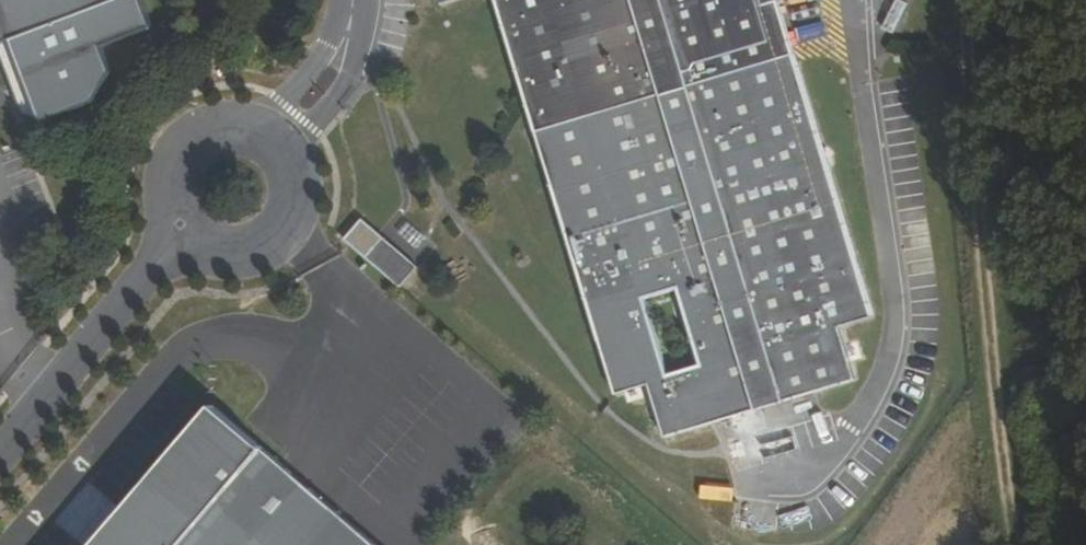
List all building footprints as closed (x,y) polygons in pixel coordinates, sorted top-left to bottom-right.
[(149,0),(0,0),(0,49),(3,48),(30,119),(43,113),(51,123),(104,105),(119,74),(110,47),(161,32),(149,0)] [(795,52),(787,18),(772,22),(765,0),(493,0),(593,336),(609,400),(643,391),(653,441),(850,385),(837,336),(869,324),(795,52)] [(903,0),(890,0),(883,25),(895,28),(903,0)] [(359,222),(342,242),(398,291),(415,271),(359,222)] [(211,410),(125,512),(126,513),(133,518),(109,544),(372,544),(211,410)] [(709,544),(720,544),(775,532),(749,420),(683,435),(709,544)] [(98,544),(109,544),(133,518),(126,513),(98,544)]
